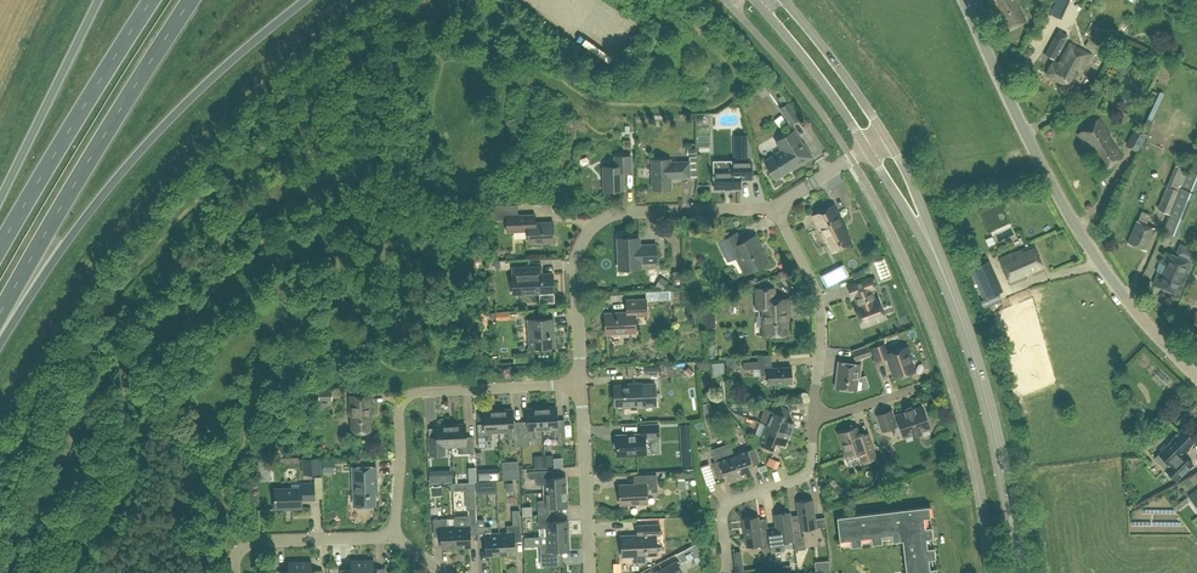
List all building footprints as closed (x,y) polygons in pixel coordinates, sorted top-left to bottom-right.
[(989,0),(991,4),(994,3),(1007,30),(1026,20),(1017,1),(1018,0),(989,0)] [(1064,40),(1055,35),(1044,54),(1054,59),(1064,40)] [(1091,54),(1069,43),(1058,63),(1053,60),(1046,73),(1071,87),(1078,74),(1076,73),(1078,69),(1082,71),(1091,54)] [(800,118),(788,102),(779,108),(791,125),(800,118)] [(1110,135),(1099,119),(1078,134),(1089,150),(1093,148),(1107,168),(1122,157),(1108,136),(1110,135)] [(1147,134),(1135,127),(1125,145),(1138,151),(1147,134)] [(809,154),(794,130),(778,139),(784,149),(764,161),(776,179),(808,158),(806,156),(809,154)] [(631,172),(631,155),(615,156),(615,166),(603,166),(604,190),(624,190),(623,172),(631,172)] [(1189,162),(1179,158),(1176,166),(1174,165),(1156,209),(1168,214),(1189,162)] [(670,161),(670,159),(652,159),(653,189),(671,189),(671,177),(690,177),(690,161),(670,161)] [(713,160),(713,188),(740,187),(740,179),(751,179),(751,160),(713,160)] [(1187,170),(1161,232),(1174,238),(1196,183),(1196,175),(1187,170)] [(845,224),(834,204),(813,215),(819,227),(821,226),(833,251),(852,242),(843,225),(845,224)] [(516,215),(516,205),(495,206),(496,219),(506,219),(507,232),(528,230),(528,243),(555,241),(554,222),(536,223),(536,214),(516,215)] [(1155,229),(1137,221),(1127,244),(1145,251),(1155,229)] [(741,242),(736,232),(718,241),(726,256),(737,251),(747,272),(766,262),(758,246),(760,245),(755,235),(741,242)] [(640,245),(640,236),(618,237),(619,269),(641,268),(640,262),(657,261),(657,244),(640,245)] [(1195,250),(1179,243),(1173,256),(1166,253),(1161,265),(1164,267),(1161,273),(1158,272),(1152,284),(1177,295),(1191,265),(1189,264),(1195,250)] [(1045,269),(1034,245),(1016,252),(1015,252),(999,259),(1011,284),(1045,269)] [(1002,291),(989,260),(972,268),(986,298),(1002,291)] [(542,273),(542,266),(513,268),(513,275),(512,275),(513,294),(554,292),(553,273),(542,273)] [(832,274),(823,279),(826,286),(836,281),(832,274)] [(669,282),(661,277),(655,286),(662,291),(669,282)] [(875,288),(871,277),(856,282),(860,294),(854,295),(858,305),(855,306),(863,326),(886,318),(878,298),(875,299),(871,290),(875,288)] [(775,298),(775,288),(756,288),(756,308),(766,307),(767,334),(788,334),(788,312),(790,312),(790,298),(775,298)] [(670,299),(670,291),(659,291),(659,300),(670,299)] [(647,315),(646,299),(627,300),(627,312),(605,313),(606,333),(635,331),(634,315),(647,315)] [(498,312),(498,322),(512,322),(512,311),(498,312)] [(1195,312),(1187,328),(1196,333),(1196,313),(1195,312)] [(555,347),(554,318),(528,319),(530,349),(555,347)] [(887,353),(884,343),(871,348),(876,361),(888,357),(895,378),(916,371),(911,358),(912,357),(908,345),(887,353)] [(870,355),(866,345),(851,350),(855,360),(870,355)] [(771,368),(771,355),(757,356),(758,361),(744,362),(744,369),(760,368),(761,375),(769,374),(770,384),(793,383),(792,367),(771,368)] [(1045,370),(1053,367),(1049,355),(1041,358),(1045,370)] [(861,364),(838,362),(836,388),(858,390),(861,364)] [(726,364),(714,364),(715,377),(726,376),(726,364)] [(643,393),(642,383),(633,383),(633,385),(614,386),(615,405),(639,404),(639,409),(655,409),(654,392),(643,393)] [(670,388),(671,398),(680,397),(679,387),(670,388)] [(332,400),(332,389),(319,389),(319,400),(332,400)] [(372,414),(371,395),(349,396),(350,415),(351,415),(352,432),(371,431),(371,414),(372,414)] [(768,426),(791,435),(795,423),(787,421),(790,411),(776,405),(774,412),(765,408),(760,420),(769,424),(768,426)] [(556,406),(542,407),(544,429),(551,429),(551,436),(558,436),(558,444),(566,443),(564,419),(557,419),(556,406)] [(544,429),(542,407),(527,408),(528,421),(521,421),(523,445),(530,445),(529,438),(536,437),(535,430),(544,429)] [(930,428),(924,407),(915,409),(915,407),(905,410),(906,412),(894,416),(892,410),(878,415),(883,430),(897,426),(896,422),(900,421),(905,436),(914,434),(914,435),(923,432),(922,430),(930,428)] [(498,410),(499,431),(507,431),(508,439),(514,438),(514,446),(523,445),(521,421),(513,421),(513,409),(498,410)] [(492,432),(499,431),(498,410),(484,410),(484,423),(477,423),(478,447),(486,447),(486,440),(492,439),(492,432)] [(445,447),(452,446),(451,424),(436,425),(437,441),(431,441),(431,455),(445,454),(445,447)] [(466,424),(451,424),(452,446),(460,446),(460,454),(474,453),(473,439),(467,439),(466,424)] [(659,437),(659,424),(642,425),(643,434),(617,436),(618,456),(647,454),(646,438),(659,437)] [(791,435),(768,426),(760,446),(774,452),(778,442),(787,446),(791,435)] [(864,445),(858,427),(839,433),(847,457),(860,453),(863,463),(877,458),(872,442),(864,445)] [(1153,433),(1146,427),(1137,437),(1143,443),(1153,433)] [(1194,440),(1182,428),(1169,441),(1169,442),(1158,453),(1168,464),(1164,469),(1176,482),(1194,464),(1183,454),(1189,448),(1187,447),(1194,440)] [(731,483),(743,479),(734,456),(733,456),(729,444),(712,449),(716,462),(713,463),(718,477),(728,474),(731,483)] [(734,456),(743,479),(753,475),(750,466),(760,463),(755,449),(734,456)] [(309,473),(321,473),(320,458),(309,459),(309,473)] [(780,470),(783,462),(772,458),(769,466),(780,470)] [(335,472),(335,459),(323,460),(323,472),(335,472)] [(267,461),(260,461),(260,480),(270,479),(269,470),(268,470),(267,461)] [(506,479),(521,478),(520,462),(505,463),(506,479)] [(708,482),(714,481),(713,465),(706,466),(708,482)] [(377,486),(377,466),(352,467),(353,481),(355,480),(356,505),(376,505),(375,486),(377,486)] [(544,492),(566,491),(566,476),(553,477),(553,470),(528,471),(529,478),(536,478),(536,484),(543,484),(544,492)] [(444,473),(433,474),(434,483),(445,483),(444,473)] [(657,491),(657,474),(640,475),(640,485),(621,486),(622,503),(645,502),(645,492),(657,491)] [(322,497),(322,479),(314,479),(315,498),(322,497)] [(485,482),(476,483),(476,491),(485,491),(485,482)] [(314,499),(314,483),(301,484),(301,487),(275,488),(276,507),(291,506),(291,508),(303,507),(302,499),(314,499)] [(566,491),(544,492),(544,499),(537,500),(537,507),(538,507),(538,514),(555,514),(554,506),(567,506),(566,491)] [(455,516),(455,526),(457,548),(471,547),(471,534),(478,534),(477,520),(476,496),(468,497),(469,515),(455,516)] [(800,518),(792,519),(796,550),(805,549),(804,536),(803,536),(802,530),(817,528),(814,499),(798,501),(800,518)] [(930,506),(838,517),(841,540),(851,539),(852,546),(863,545),(862,537),(872,536),(872,544),(883,543),(882,535),(892,534),(893,541),(903,540),(907,572),(938,572),(937,568),(930,569),(929,559),(936,558),(935,547),(928,548),(927,538),(934,537),(932,527),(926,527),(925,517),(931,517),(930,506)] [(507,534),(500,534),(501,555),(515,554),(515,541),(521,541),(520,510),(512,510),(513,525),(507,526),(507,534)] [(777,527),(769,528),(772,552),(785,550),(784,542),(794,541),(795,550),(796,550),(792,519),(791,512),(775,514),(777,527)] [(546,528),(546,536),(569,535),(568,520),(555,521),(555,514),(538,514),(538,521),(538,528),(546,528)] [(772,552),(769,528),(761,529),(760,516),(743,518),(747,546),(763,544),(763,548),(762,548),(763,552),(764,553),(766,553),(768,552),(772,551),(772,552)] [(457,548),(455,526),(448,526),(447,519),(433,519),(434,534),(441,534),(442,548),(457,548)] [(486,556),(501,555),(500,534),(492,534),(491,527),(484,527),(484,520),(477,520),(478,534),(478,541),(486,541),(486,556)] [(660,534),(660,524),(637,525),(638,535),(621,535),(622,556),(657,555),(656,534),(660,534)] [(569,549),(569,535),(546,536),(546,544),(539,544),(539,551),(540,551),(540,558),(557,557),(557,550),(569,549)] [(816,566),(826,559),(822,552),(811,559),(816,566)] [(363,559),(351,559),(351,569),(341,569),(341,572),(363,572),(363,559)] [(363,559),(363,572),(385,572),(385,568),(375,568),(374,559),(363,559)] [(300,561),(301,572),(323,572),(323,569),(312,570),(312,560),(300,561)] [(300,561),(289,561),(289,570),(278,571),(278,572),(301,572),(300,561)] [(676,561),(655,572),(683,572),(676,561)]
